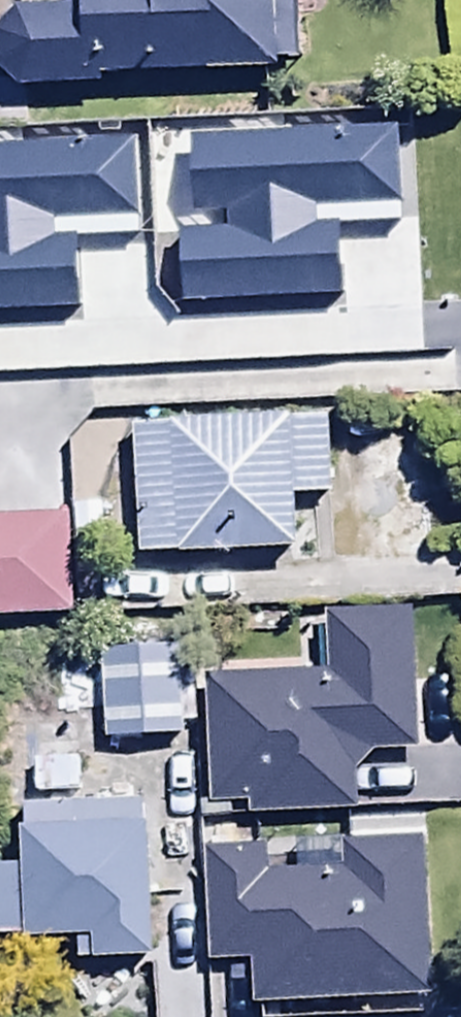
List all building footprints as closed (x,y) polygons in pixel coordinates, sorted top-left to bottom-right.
[(74,2),(11,5),(0,14),(0,70),(14,86),(97,84),(97,70),(276,65),(275,53),(292,53),(291,0),(74,0),(74,2)] [(107,129),(31,132),(34,216),(88,214),(87,176),(108,175),(107,129)] [(114,170),(116,309),(298,307),(296,168),(114,170)] [(91,246),(50,246),(51,308),(92,308),(91,246)] [(126,413),(132,552),(292,546),(290,492),(328,490),(325,405),(126,413)] [(71,613),(66,513),(0,517),(0,617),(71,613)] [(322,671),(199,676),(204,800),(238,798),(239,813),(354,808),(352,767),(367,747),(413,746),(407,598),(320,601),(322,671)] [(95,634),(100,738),(184,733),(178,629),(95,634)] [(73,930),(73,959),(148,959),(148,796),(17,796),(17,858),(0,858),(0,930),(73,930)] [(418,828),(194,842),(201,959),(242,957),(245,999),(428,988),(418,828)]
